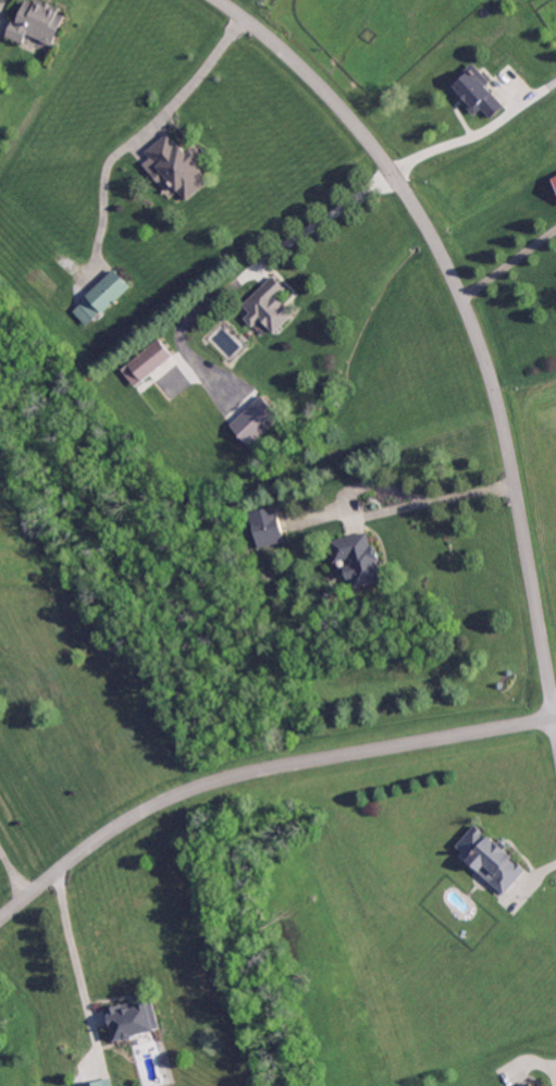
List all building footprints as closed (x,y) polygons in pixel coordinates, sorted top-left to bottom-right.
[(61,10),(59,15),(65,17),(53,47),(52,46),(51,47),(40,42),(40,41),(27,36),(23,46),(7,38),(13,22),(17,24),(27,2),(36,5),(38,1),(61,10)] [(491,121),(482,111),(474,118),(447,88),(473,64),(490,84),(486,87),(505,109),(491,121)] [(186,157),(193,152),(200,162),(195,166),(210,184),(187,202),(178,193),(176,194),(168,183),(161,187),(144,166),(152,160),(146,153),(169,135),(186,157)] [(102,316),(101,313),(86,328),(73,313),(88,299),(87,297),(114,271),(131,289),(102,316)] [(274,335),(261,321),(254,329),(246,320),(251,314),(244,306),(274,279),(287,292),(280,298),(296,317),(274,335)] [(136,388),(122,372),(160,342),(173,358),(136,388)] [(251,448),(231,427),(262,397),(282,419),(251,448)] [(258,550),(251,525),(277,518),(284,543),(258,550)] [(370,546),(373,545),(374,551),(376,550),(380,560),(378,561),(380,570),(384,569),(386,580),(356,588),(354,579),(346,580),(343,567),(349,566),(348,563),(348,559),(335,563),(331,542),(367,533),(370,546)] [(515,865),(517,862),(527,872),(505,897),(468,864),(470,861),(456,849),(475,826),(512,860),(511,862),(515,865)] [(127,1042),(125,1041),(115,1044),(108,1010),(152,999),(160,1032),(135,1037),(134,1040),(127,1042)]
